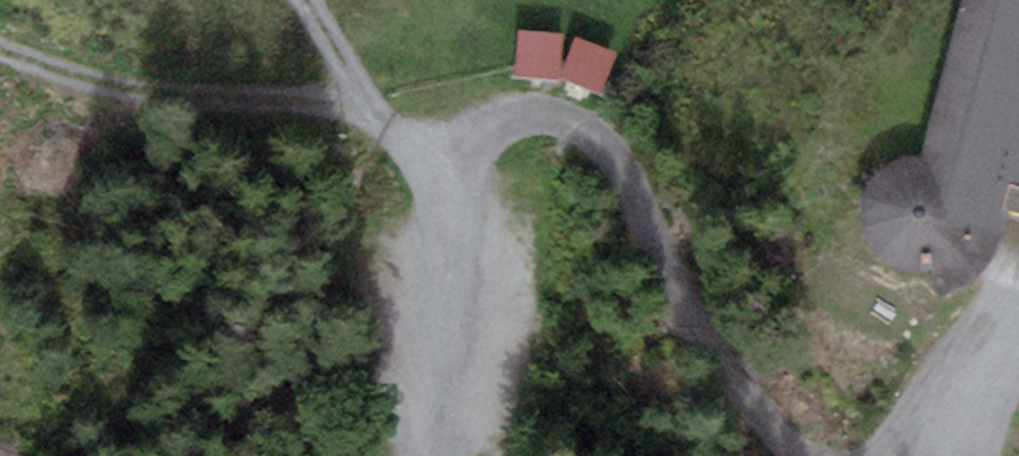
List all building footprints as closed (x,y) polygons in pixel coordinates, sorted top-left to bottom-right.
[(632,16),(570,0),(537,0),(527,38),(620,62),(632,16)] [(930,171),(901,179),(880,198),(871,220),(872,247),(883,272),(911,291),(941,292),(949,316),(1003,281),(1018,217),(1018,0),(976,0),(930,171)] [(608,109),(619,66),(521,41),(510,84),(608,109)]
